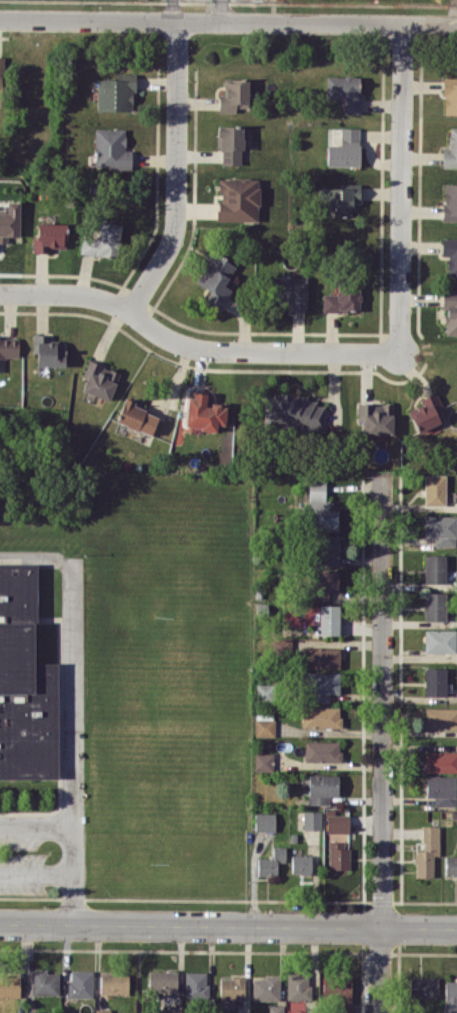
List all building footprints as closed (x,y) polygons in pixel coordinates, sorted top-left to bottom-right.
[(97,79),(97,110),(134,110),(134,74),(115,74),(116,79),(97,79)] [(325,76),(325,98),(344,98),(344,113),(360,113),(360,76),(325,76)] [(443,77),(443,114),(456,114),(456,77),(443,77)] [(218,109),(248,110),(249,79),(224,78),(224,94),(219,94),(218,109)] [(241,164),(242,126),(217,125),(216,149),(222,150),(222,164),(241,164)] [(359,166),(359,127),(340,127),(340,144),(327,144),(327,165),(359,166)] [(442,166),(456,166),(456,127),(449,127),(448,148),(442,147),(442,166)] [(95,128),(94,167),(130,167),(131,151),(125,151),(125,129),(95,128)] [(258,221),(258,178),(218,178),(218,221),(258,221)] [(443,183),(443,220),(456,221),(456,183),(443,183)] [(354,216),(354,201),(360,201),(360,185),(327,186),(327,216),(354,216)] [(0,212),(0,242),(6,242),(6,236),(19,236),(19,202),(7,201),(7,212),(0,212)] [(79,253),(115,258),(120,224),(99,220),(96,238),(82,236),(79,253)] [(51,252),(51,247),(66,248),(66,223),(34,223),(34,252),(51,252)] [(456,275),(456,238),(441,238),(441,256),(447,256),(447,275),(456,275)] [(225,286),(235,264),(211,252),(196,283),(205,288),(200,298),(220,307),(229,289),(225,286)] [(306,276),(270,276),(270,304),(290,304),(290,311),(306,311),(306,276)] [(322,294),(322,312),(360,310),(359,283),(336,284),(336,294),(322,294)] [(441,291),(442,304),(445,304),(445,334),(456,334),(456,291),(441,291)] [(50,334),(32,334),(32,353),(37,353),(36,366),(64,367),(65,342),(50,341),(50,334)] [(18,357),(18,337),(0,336),(0,357),(18,357)] [(82,391),(110,400),(119,371),(86,360),(81,376),(86,378),(82,391)] [(185,426),(216,429),(216,423),(225,424),(226,405),(205,404),(206,393),(188,392),(185,426)] [(418,432),(443,420),(438,409),(443,407),(436,393),(406,408),(418,432)] [(264,394),(263,428),(324,429),(324,403),(307,403),(307,394),(264,394)] [(151,434),(157,416),(144,411),(146,405),(124,398),(115,422),(151,434)] [(363,433),(392,434),(392,403),(357,403),(357,422),(363,422),(363,433)] [(444,505),(445,475),(424,475),(423,505),(444,505)] [(423,536),(433,537),(433,545),(455,546),(456,516),(424,515),(423,536)] [(338,565),(339,536),(317,535),(317,564),(338,565)] [(424,583),(446,583),(445,555),(424,555),(424,583)] [(57,778),(0,778),(0,563),(36,563),(37,624),(33,624),(33,663),(56,663),(57,778)] [(338,569),(311,569),(311,599),(330,599),(330,592),(338,592),(338,569)] [(424,620),(445,620),(445,592),(424,592),(424,620)] [(339,605),(318,604),(318,634),(338,634),(339,605)] [(455,630),(424,630),(424,652),(455,652),(455,630)] [(272,639),(271,652),(289,652),(290,639),(272,639)] [(339,668),(339,648),(305,647),(304,667),(339,668)] [(445,696),(445,668),(424,668),(424,696),(445,696)] [(338,671),(306,672),(307,702),(329,702),(329,693),(338,693),(338,671)] [(340,707),(302,706),(302,727),(340,727),(340,707)] [(456,729),(456,708),(424,707),(424,717),(421,717),(421,728),(456,729)] [(254,736),(274,736),(274,718),(254,718),(254,736)] [(305,761),(340,761),(340,741),(305,741),(305,761)] [(456,772),(456,752),(425,751),(425,771),(456,772)] [(273,753),(254,753),(254,770),(273,771),(273,753)] [(330,804),(330,795),(337,795),(338,775),(308,774),(307,804),(330,804)] [(455,776),(426,775),(426,797),(434,797),(434,806),(455,806),(455,776)] [(303,829),(321,829),(320,810),(303,811),(303,829)] [(275,813),(255,812),(254,831),(275,831),(275,813)] [(326,832),(348,833),(348,815),(326,814),(326,832)] [(433,876),(433,855),(439,855),(439,826),(422,825),(422,842),(415,842),(415,876),(433,876)] [(347,869),(347,841),(329,841),(329,869),(347,869)] [(257,875),(277,875),(277,861),(285,862),(285,846),(272,846),(272,858),(257,858),(257,875)] [(311,855),(291,854),(291,873),(301,873),(301,874),(311,874),(311,855)] [(445,856),(445,874),(456,874),(456,856),(445,856)] [(31,994),(57,994),(58,971),(31,970),(31,994)] [(69,997),(92,998),(93,970),(70,970),(69,997)] [(149,971),(149,991),(177,991),(177,971),(149,971)] [(207,972),(185,971),(185,1000),(207,1000),(207,972)] [(286,1000),(309,1000),(310,973),(287,972),(286,1000)] [(128,994),(128,974),(100,974),(100,993),(128,994)] [(323,976),(324,1003),(337,1002),(337,1012),(352,1012),(351,975),(323,976)] [(19,997),(20,976),(0,976),(0,997),(19,997)] [(280,977),(253,976),(252,1000),(279,1000),(280,977)] [(219,999),(244,999),(245,977),(220,977),(219,999)] [(438,977),(410,977),(409,997),(438,997),(438,977)] [(443,1012),(456,1012),(456,979),(444,979),(443,1012)] [(268,1005),(268,1012),(283,1012),(283,1004),(268,1005)]
